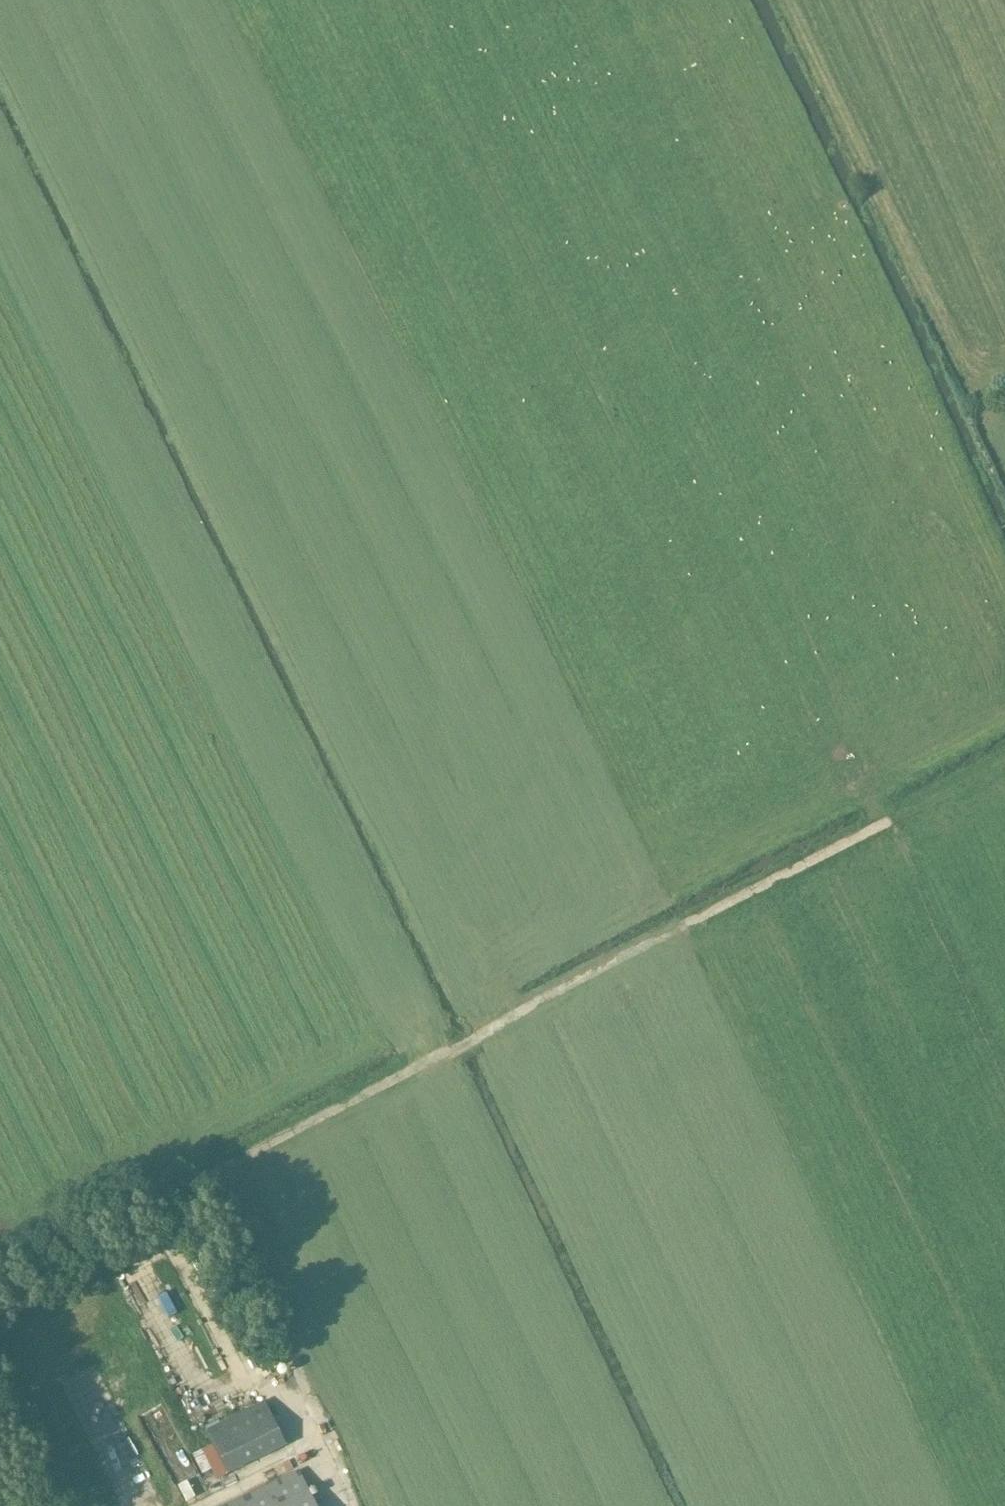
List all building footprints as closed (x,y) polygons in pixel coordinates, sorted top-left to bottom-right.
[(126,1431),(97,1364),(62,1378),(94,1453),(108,1447),(105,1440),(126,1431)] [(216,1480),(287,1445),(264,1400),(205,1430),(213,1445),(192,1455),(202,1474),(211,1470),(216,1480)] [(298,1471),(226,1505),(316,1505),(298,1471)]
